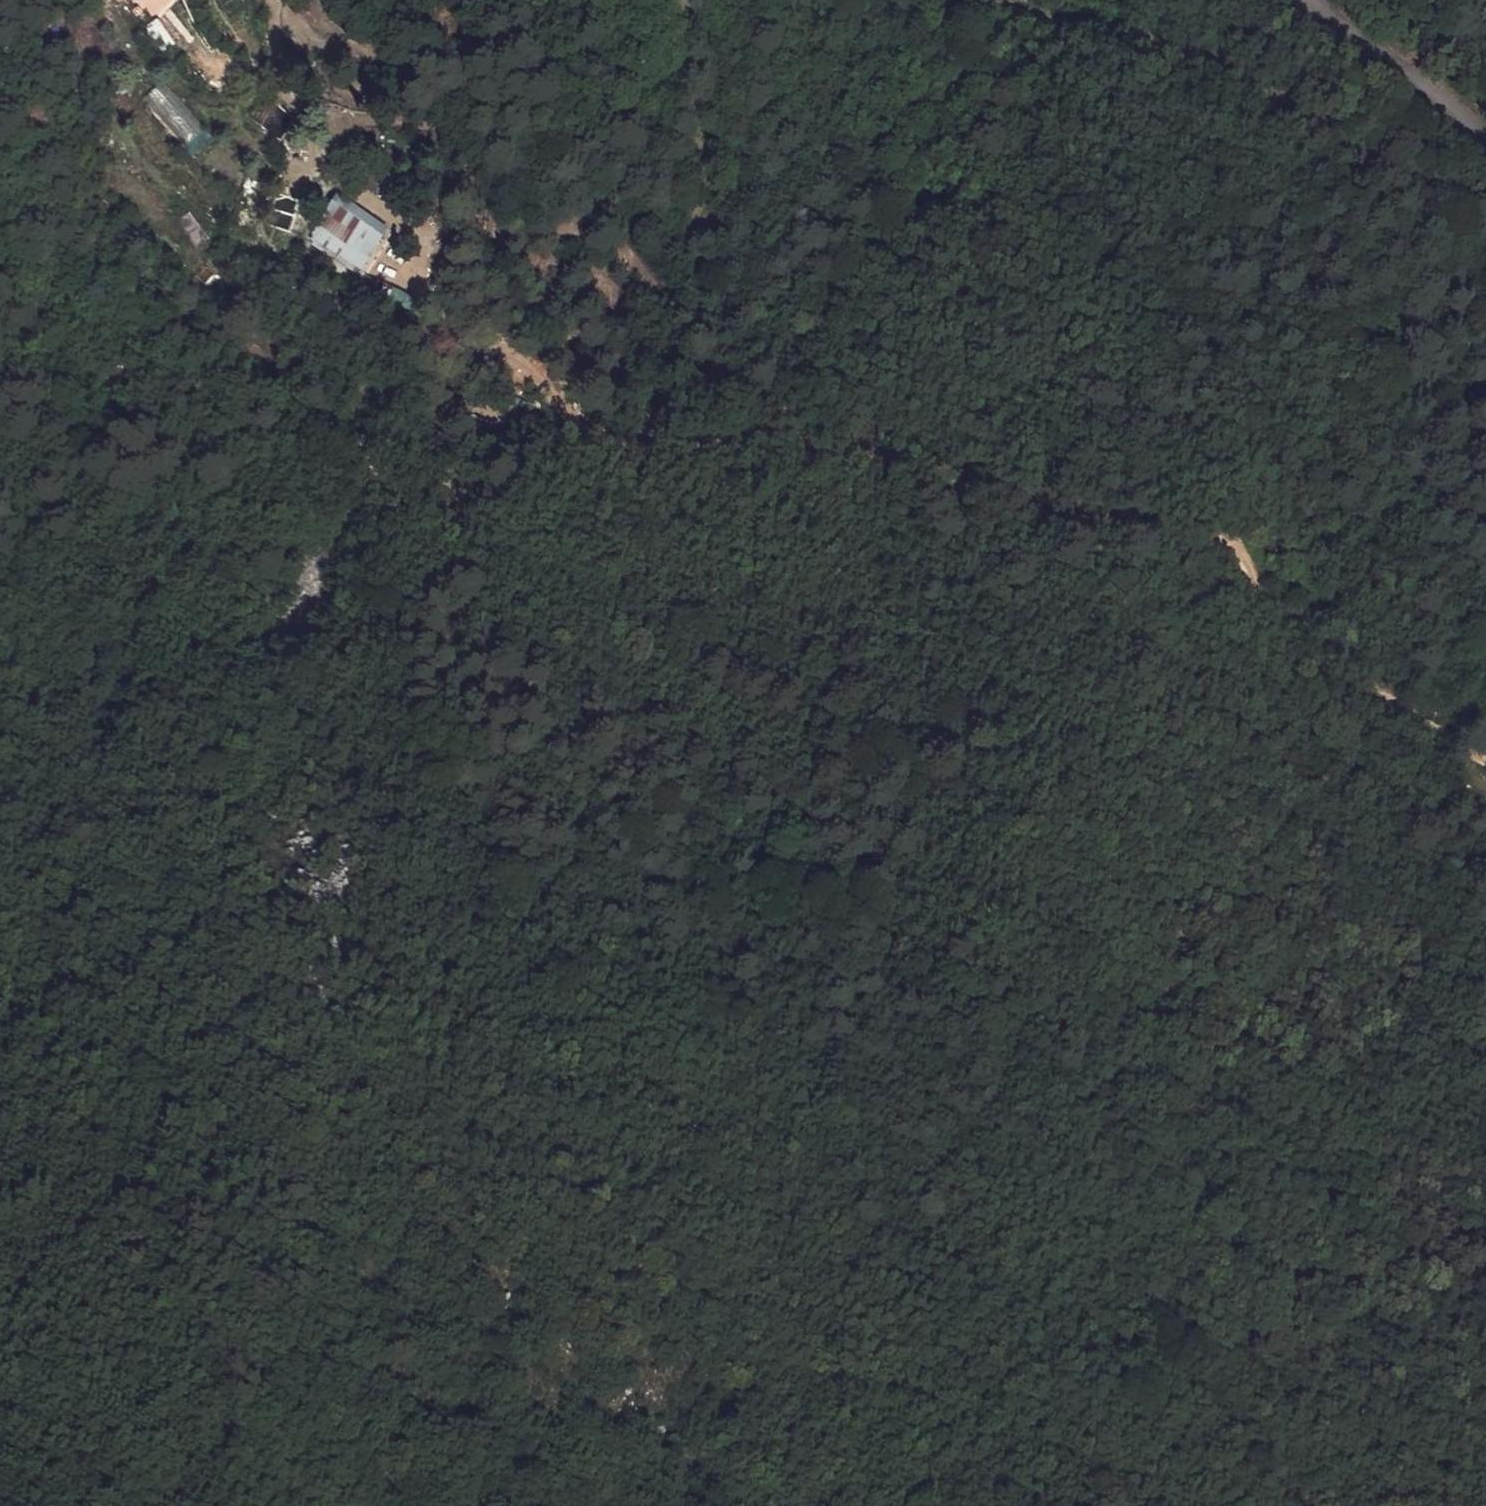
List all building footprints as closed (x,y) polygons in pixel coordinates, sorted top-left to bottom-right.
[(361,223),(336,194),(320,209),(332,224),(345,237),(361,223)] [(360,255),(345,237),(332,224),(316,238),(344,270),(360,255)]
